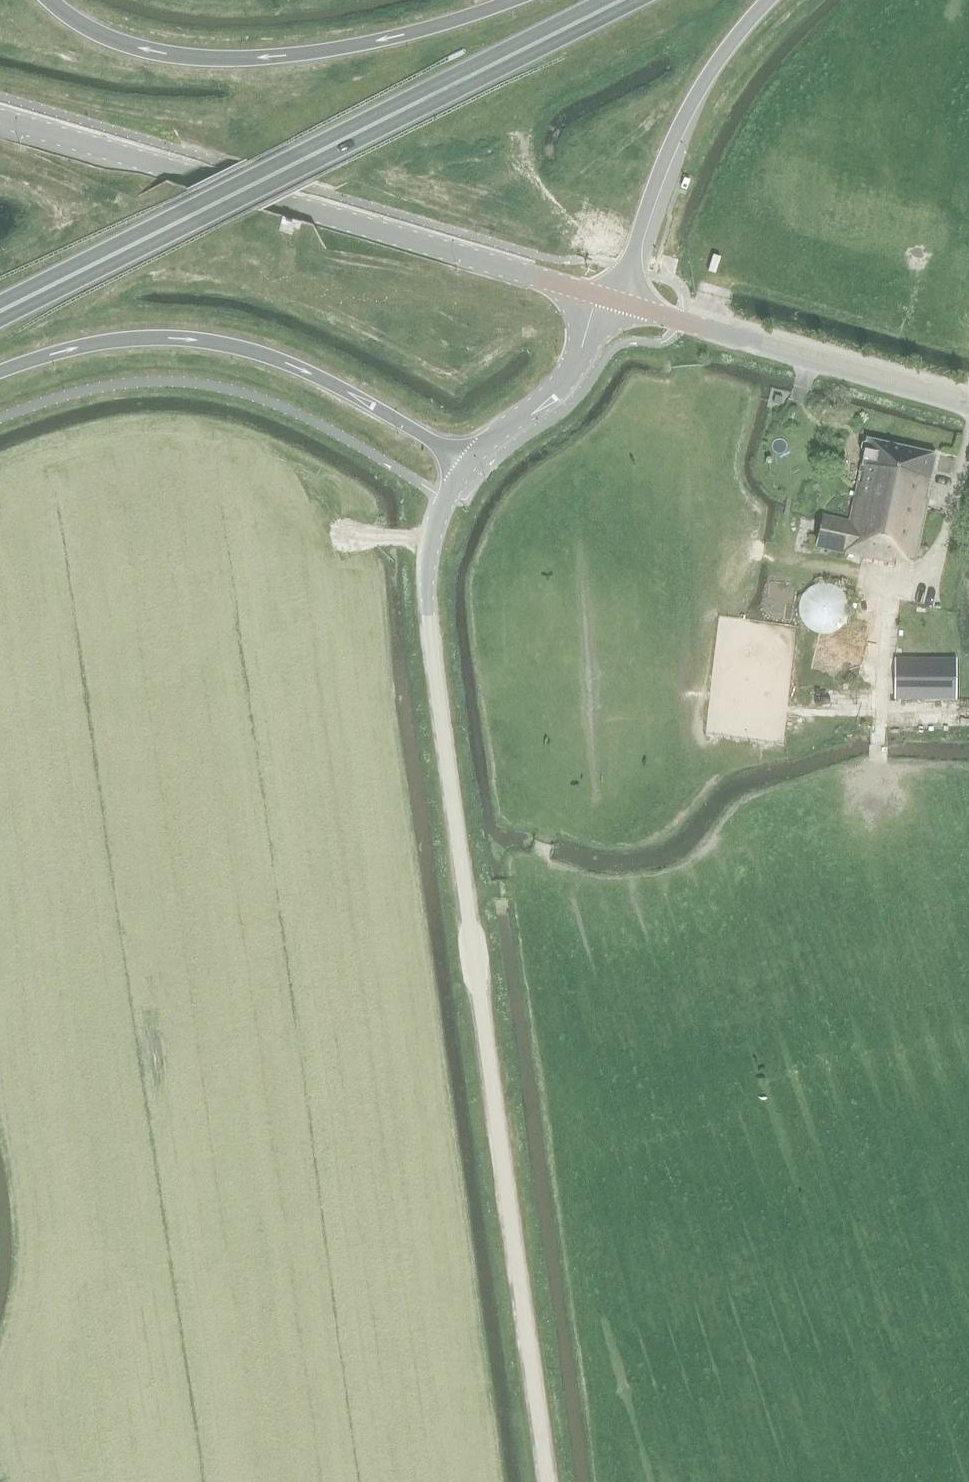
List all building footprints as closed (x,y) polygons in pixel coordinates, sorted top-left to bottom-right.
[(927,497),(935,455),(866,440),(866,442),(862,444),(861,449),(864,452),(849,521),(822,516),(816,547),(894,564),(894,560),(914,564),(928,497),(927,497)] [(800,600),(798,605),(798,611),(799,616),(801,621),(804,625),(808,629),(813,632),(818,634),(824,634),(829,633),(834,632),(839,629),(843,625),(846,620),(848,615),(848,610),(848,605),(847,599),(844,595),(840,590),(836,587),(831,585),(826,584),(820,584),(815,585),(810,587),(806,591),(802,595),(800,600)] [(895,658),(894,700),(956,700),(956,658),(895,658)]
